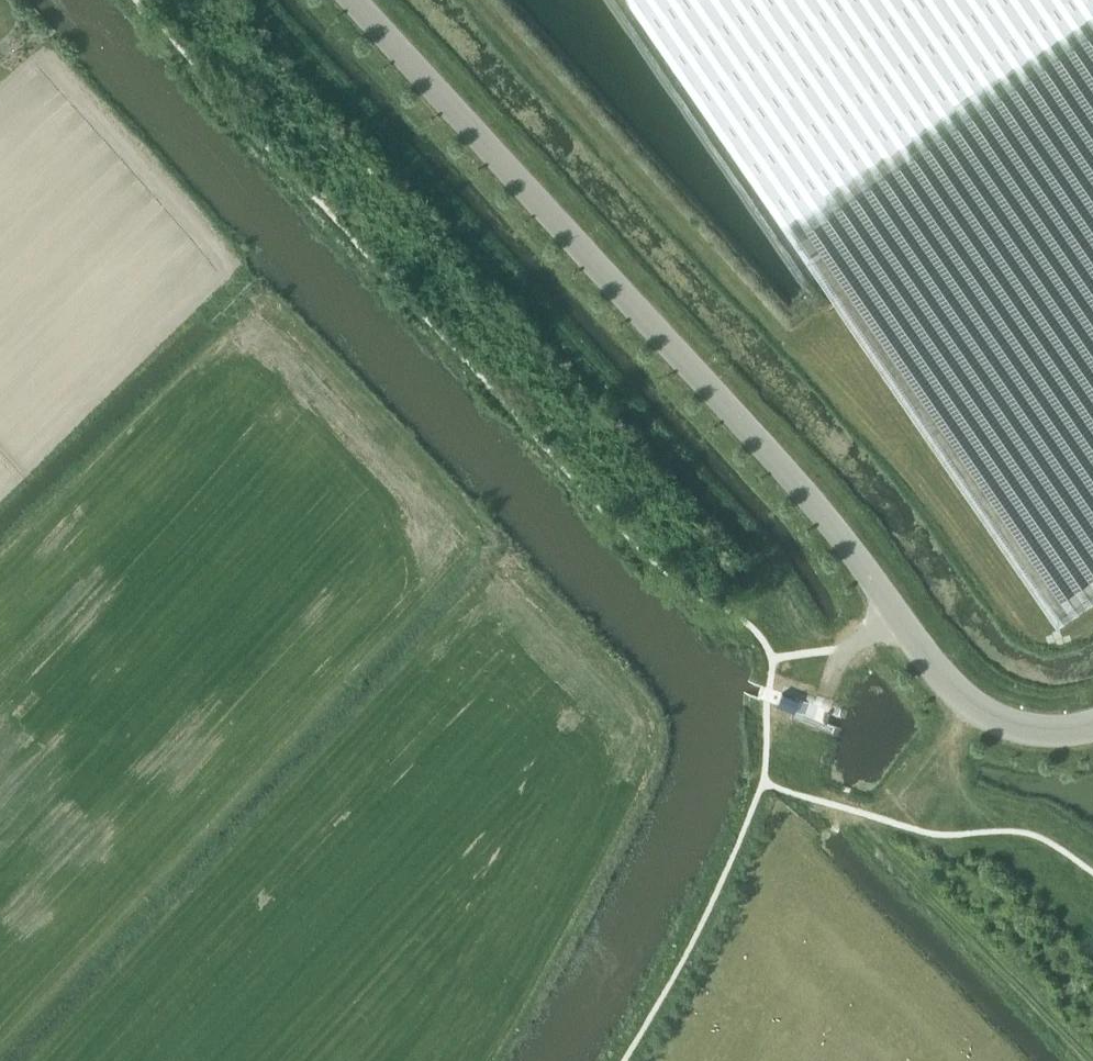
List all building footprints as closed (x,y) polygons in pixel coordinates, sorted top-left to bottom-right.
[(1058,623),(1092,599),(1092,0),(630,0),(1058,623)] [(782,693),(778,705),(794,711),(799,699),(782,693)]
